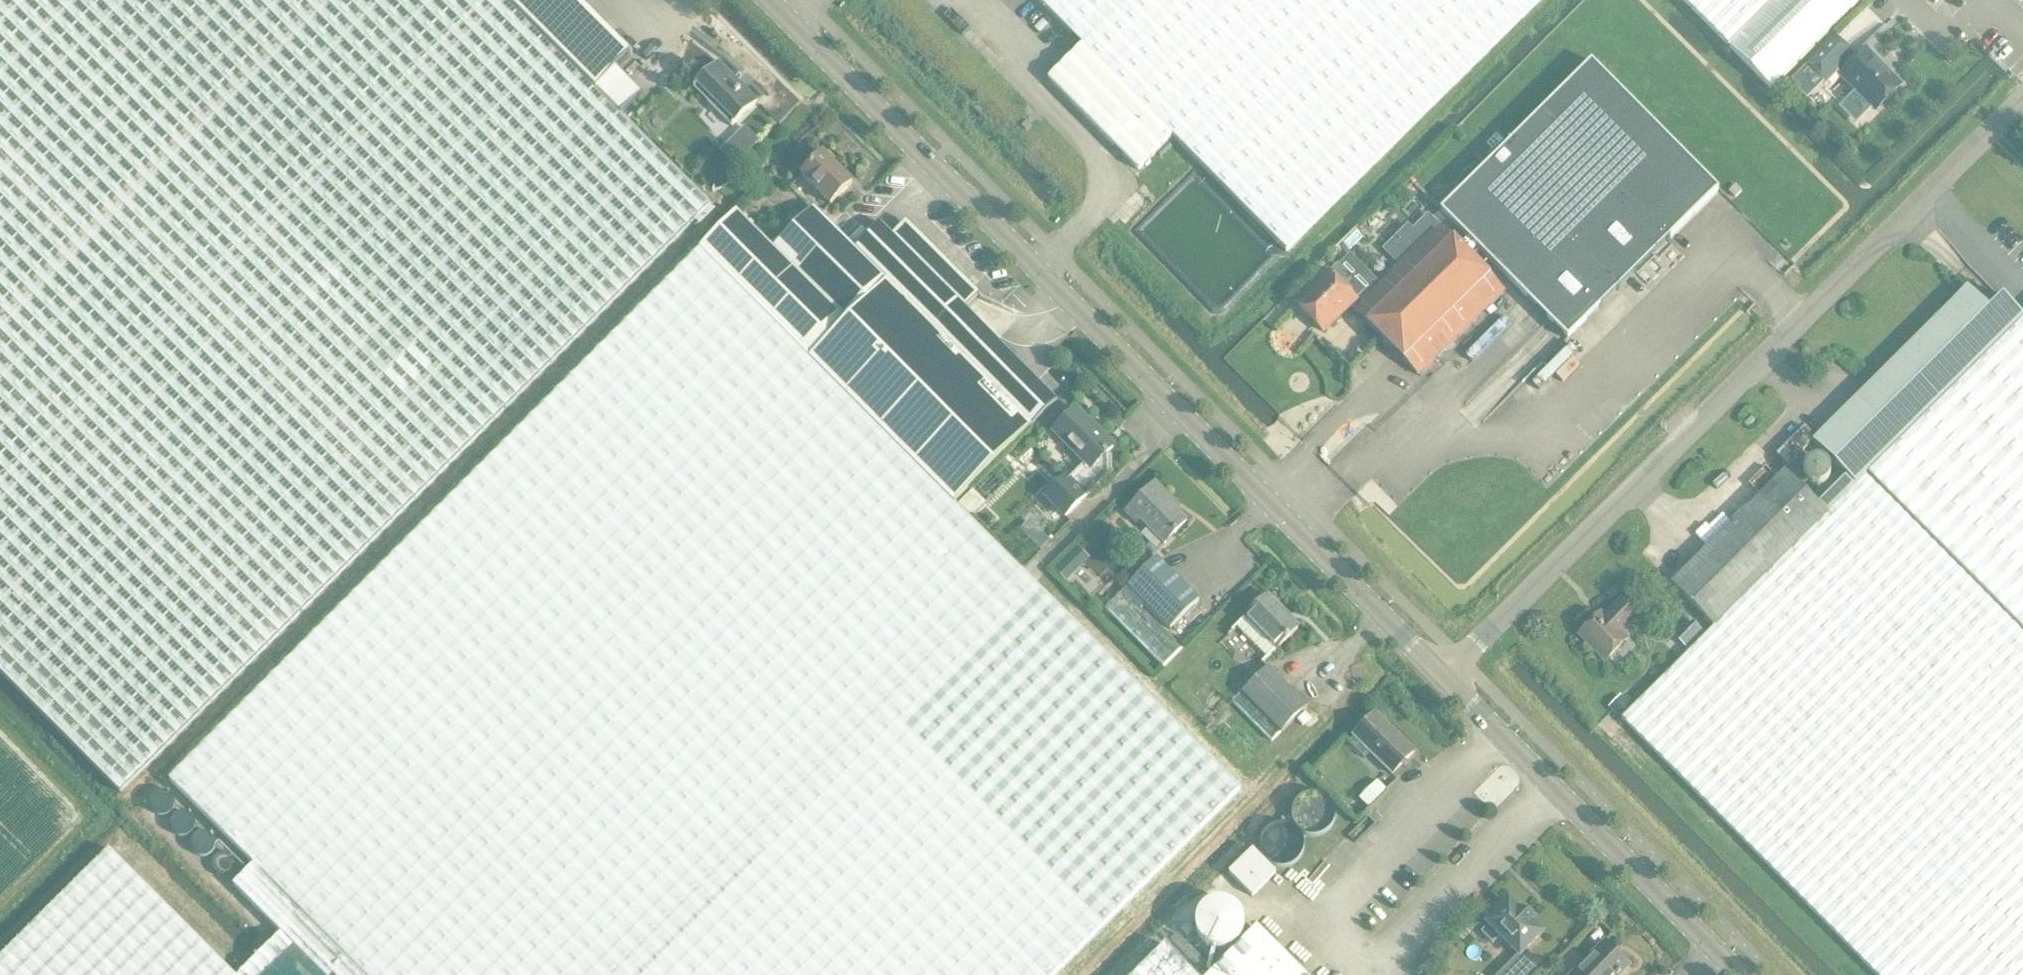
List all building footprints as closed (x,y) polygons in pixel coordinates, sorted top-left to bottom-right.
[(120,794),(131,784),(710,205),(621,116),(595,90),(505,0),(0,0),(0,672),(120,794)] [(615,69),(617,71),(632,56),(581,4),(578,8),(570,0),(505,0),(595,90),(615,69)] [(1082,46),(1173,137),(1286,252),(1541,0),(1036,0),(1082,46)] [(1728,47),(1775,0),(1682,0),(1728,47)] [(1728,47),(1772,91),(1863,0),(1775,0),(1728,47)] [(1833,39),(1807,65),(1827,85),(1836,76),(1840,79),(1841,77),(1858,94),(1847,104),(1862,120),(1873,109),(1875,111),(1900,86),(1866,52),(1852,67),(1848,63),(1852,59),(1833,39)] [(1049,79),(1139,170),(1173,137),(1082,46),(1049,79)] [(1440,211),(1568,340),(1719,190),(1591,62),(1440,211)] [(719,63),(695,87),(710,101),(707,104),(732,128),(734,126),(742,118),(749,116),(748,111),(758,102),(719,63)] [(642,96),(617,71),(615,69),(595,90),(621,116),(642,96)] [(1799,77),(1791,84),(1805,98),(1809,93),(1809,87),(1799,77)] [(746,128),(721,154),(736,169),(762,144),(746,128)] [(802,177),(830,206),(852,184),(823,155),(802,177)] [(812,361),(888,285),(1030,428),(1057,401),(966,310),(979,297),(907,224),(894,237),(880,224),(854,250),(812,208),(801,220),(796,214),(788,221),(794,227),(772,249),(736,213),(701,248),(812,361)] [(1418,376),(1504,292),(1439,227),(1368,297),(1354,282),(1338,266),(1330,275),(1328,274),(1296,305),(1323,333),(1350,306),(1354,310),(1354,311),(1418,376)] [(363,974),(618,974),(1022,572),(954,504),(812,361),(701,248),(170,782),(254,866),(363,974)] [(812,361),(954,504),(1030,428),(888,285),(812,361)] [(1810,439),(1813,442),(1848,477),(1856,485),(1865,477),(1865,476),(1867,474),(2022,320),(2022,316),(2003,296),(2001,298),(1988,310),(1965,287),(1814,436),(1810,439)] [(1867,474),(2022,630),(2022,320),(1867,474)] [(1070,372),(1075,367),(1070,362),(1066,367),(1070,372)] [(1066,518),(1112,471),(1112,458),(1107,454),(1113,447),(1076,410),(1053,433),(1085,464),(1069,480),(1066,478),(1045,498),(1066,518)] [(1802,430),(1776,456),(1778,457),(1787,467),(1813,442),(1810,439),(1802,430)] [(1827,515),(1818,506),(1784,472),(1671,585),(1713,628),(1827,515)] [(1865,477),(1856,485),(1848,477),(1818,506),(1827,515),(1713,628),(1621,719),(1876,974),(2022,974),(2022,636),(1865,477)] [(1165,545),(1187,522),(1170,505),(1174,502),(1155,483),(1125,513),(1137,524),(1140,521),(1165,545)] [(1127,588),(1124,591),(1142,609),(1145,606),(1169,630),(1198,602),(1155,560),(1126,588),(1127,588)] [(1025,574),(1022,571),(1022,572),(618,974),(1055,974),(1240,790),(1025,574)] [(1124,591),(1104,609),(1161,669),(1181,650),(1166,634),(1142,609),(1124,591)] [(1299,628),(1268,596),(1236,627),(1268,659),(1299,628)] [(1580,636),(1605,661),(1626,640),(1620,634),(1637,617),(1621,601),(1604,618),(1601,615),(1580,636)] [(1242,693),(1282,733),(1308,708),(1268,668),(1242,693)] [(1621,696),(1609,709),(1619,718),(1631,706),(1621,696)] [(1365,760),(1371,754),(1393,775),(1415,752),(1376,715),(1354,737),(1355,738),(1349,744),(1365,760)] [(1377,781),(1359,800),(1368,809),(1387,791),(1377,781)] [(110,851),(0,961),(0,974),(234,974),(110,851)] [(1253,851),(1230,874),(1253,898),(1276,874),(1268,866),(1267,866),(1267,865),(1266,864),(1265,863),(1264,862),(1253,851)] [(254,866),(233,886),(282,934),(261,955),(273,968),(294,947),(322,974),(363,974),(254,866)] [(1509,902),(1487,924),(1489,926),(1482,933),(1493,944),(1500,937),(1519,956),(1500,974),(1529,974),(1539,964),(1526,951),(1542,935),(1531,924),(1533,922),(1521,911),(1520,913),(1509,902)] [(1257,930),(1212,974),(1302,974),(1257,930)] [(1170,942),(1200,972),(1207,965),(1177,935),(1170,942)] [(1630,967),(1606,942),(1573,974),(1622,974),(1630,967)] [(1137,974),(1195,974),(1166,946),(1137,974)] [(273,968),(261,955),(241,974),(276,974),(271,970),(273,968)]
